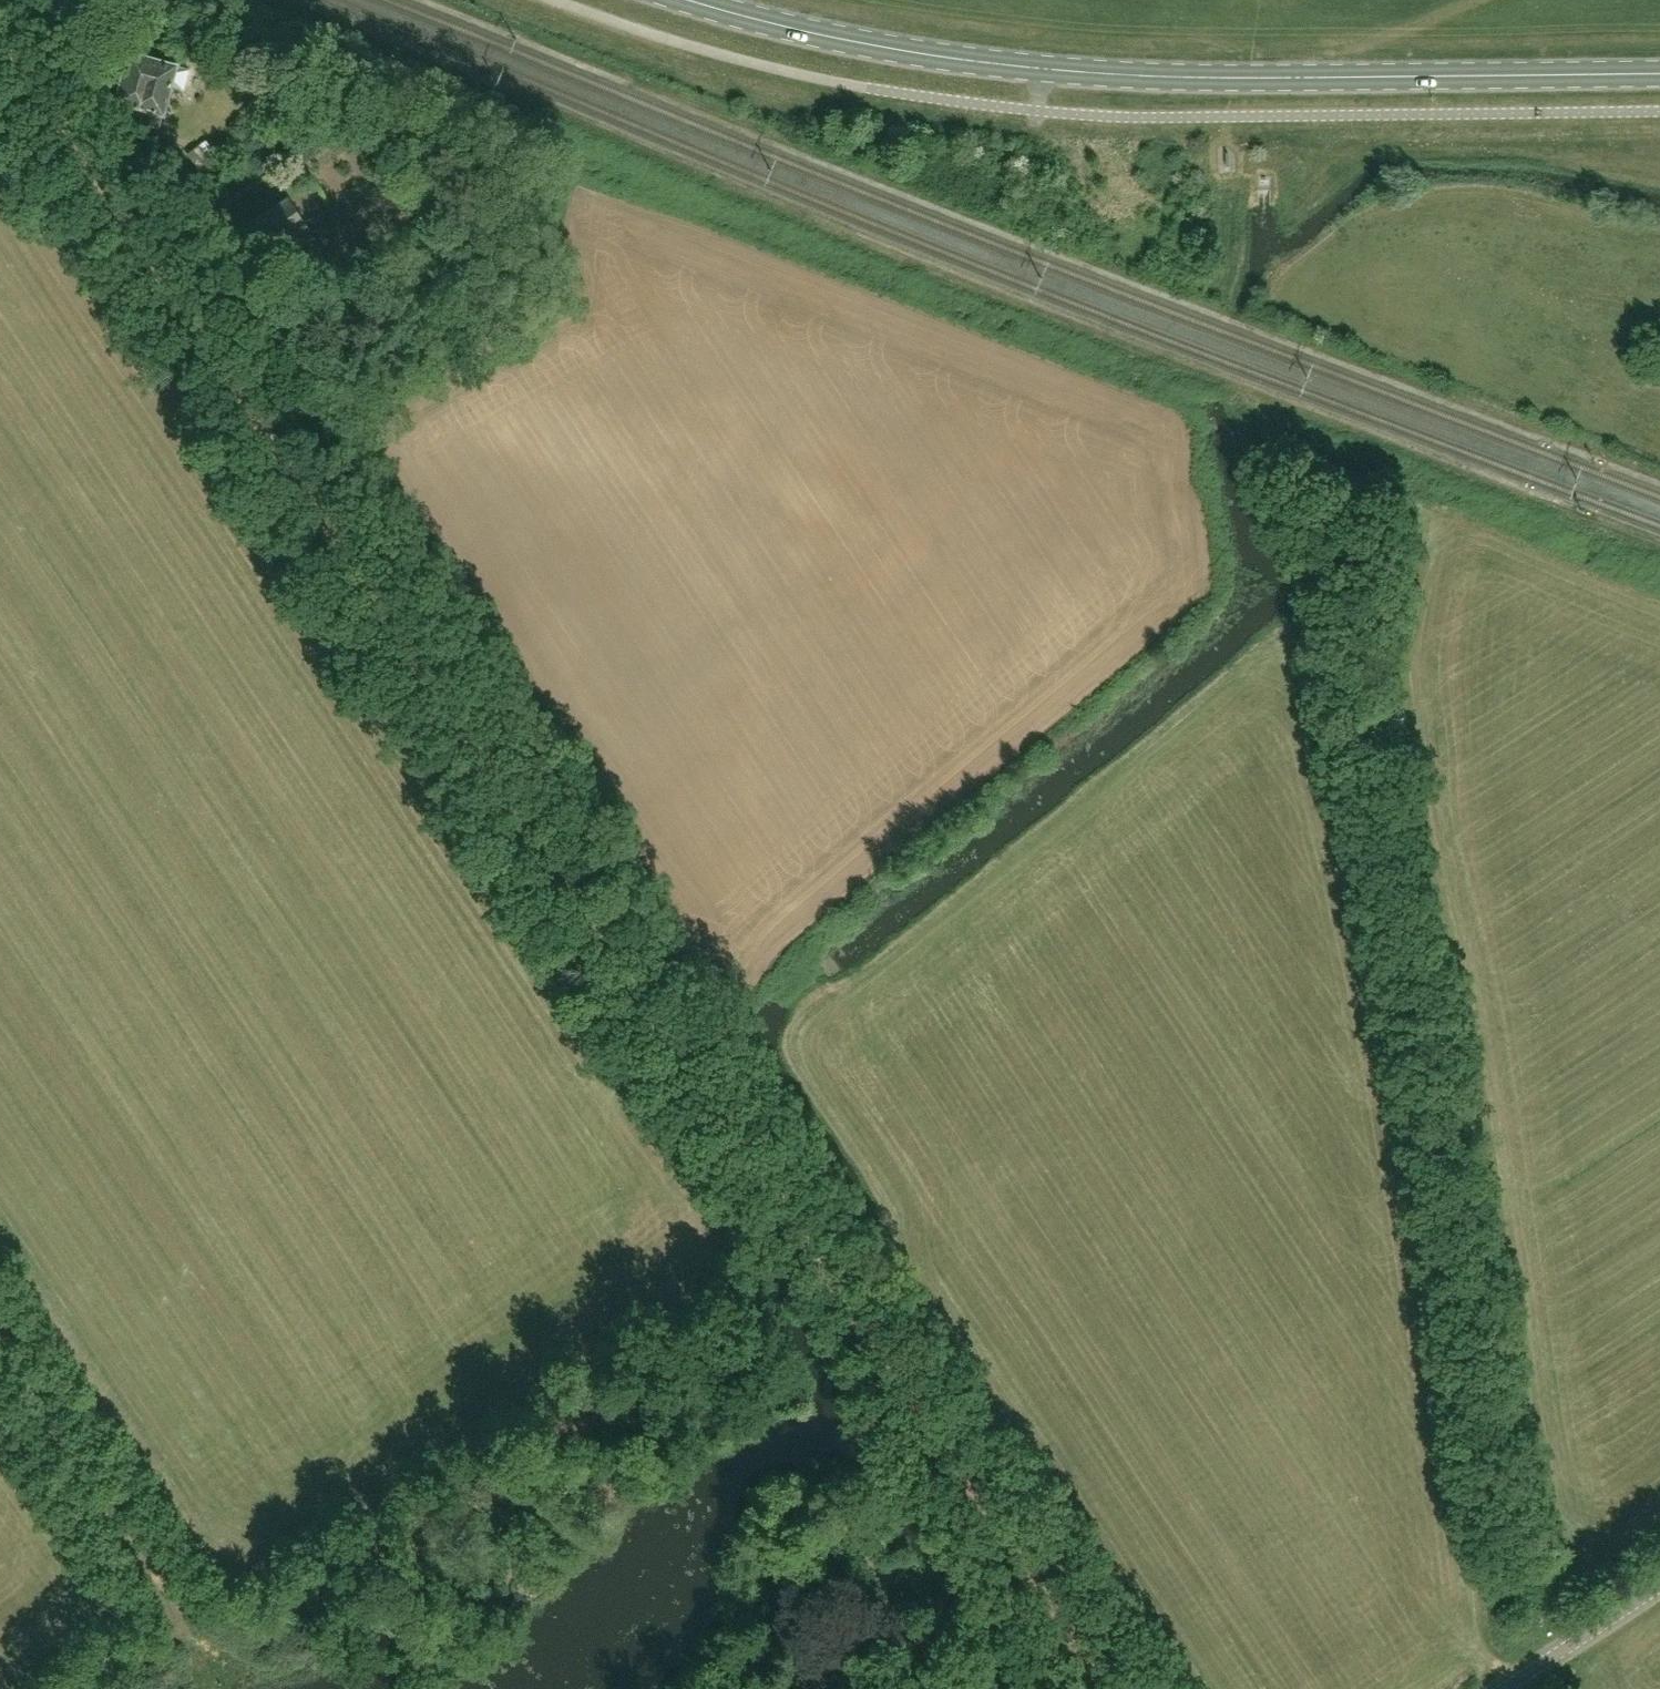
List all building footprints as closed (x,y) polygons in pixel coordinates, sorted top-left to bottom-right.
[(191,69),(176,66),(177,64),(128,49),(113,100),(129,105),(128,110),(139,114),(137,122),(157,128),(161,115),(170,87),(185,91),(191,69)] [(287,196),(244,225),(272,267),(316,237),(287,196)]
